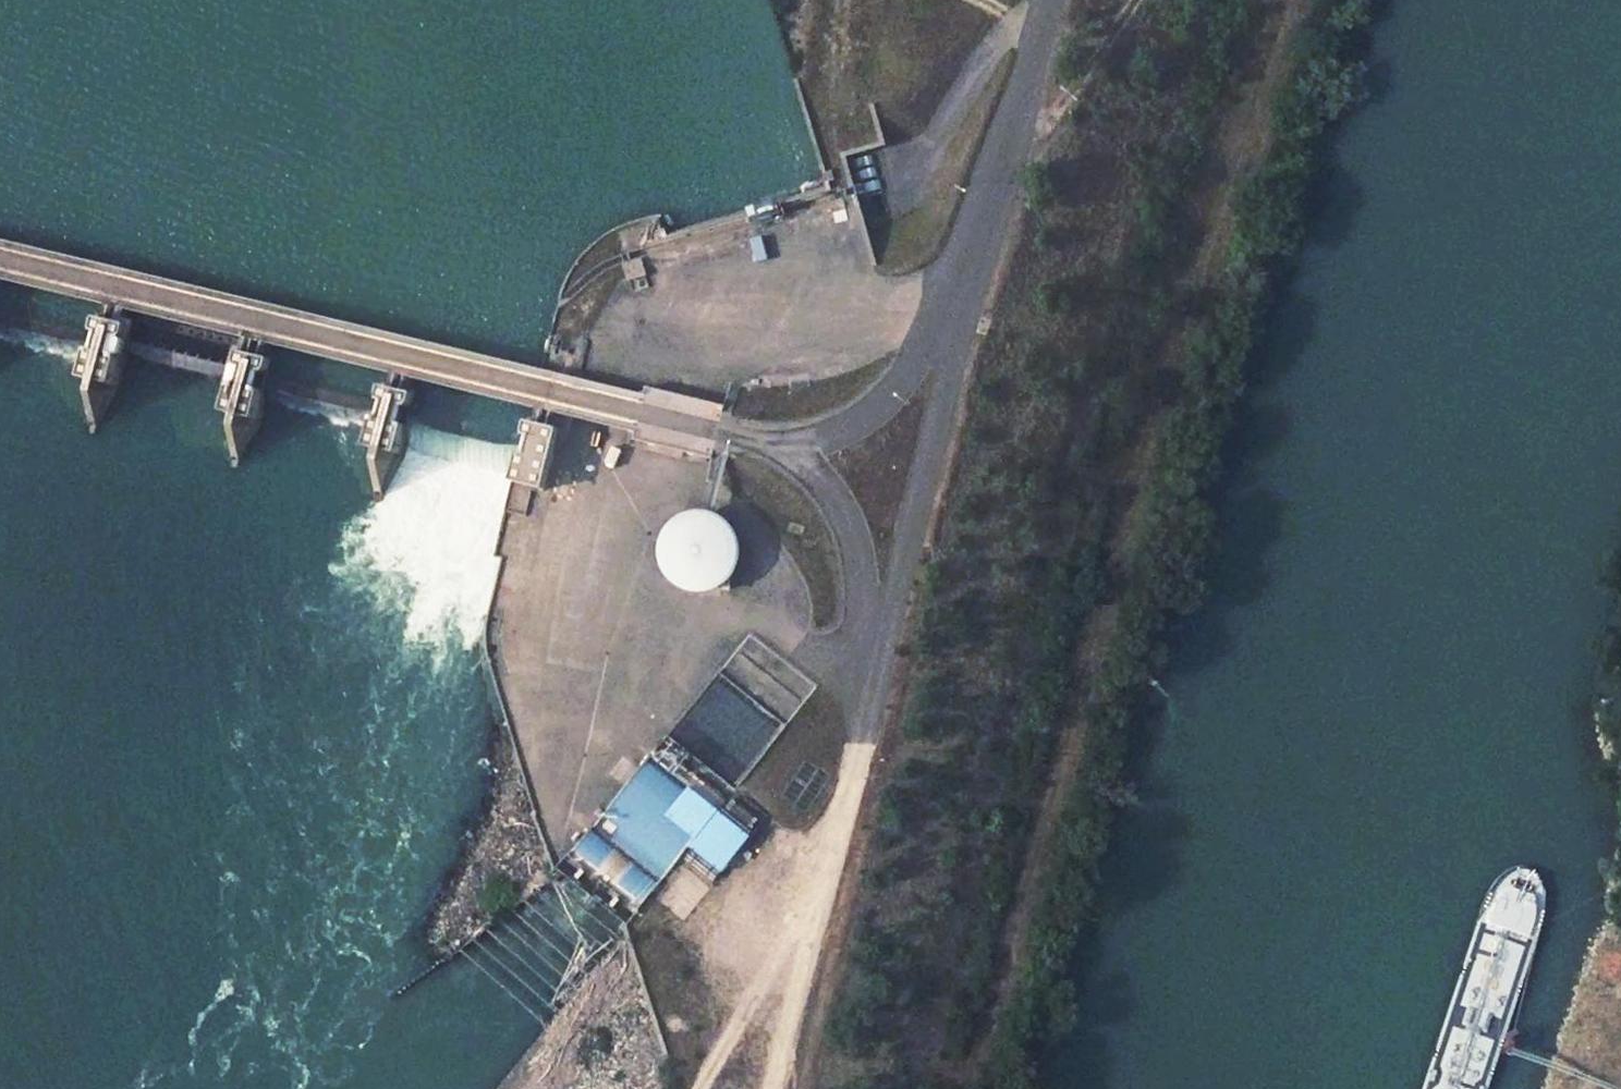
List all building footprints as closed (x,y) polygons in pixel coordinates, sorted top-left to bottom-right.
[(112,303),(107,319),(104,318),(101,332),(0,307),(0,328),(95,353),(89,376),(122,384),(128,360),(238,385),(232,410),(263,417),(271,393),(383,420),(375,446),(408,453),(416,428),(521,454),(515,479),(548,487),(562,428),(558,427),(562,412),(536,405),(533,421),(528,420),(526,434),(419,408),(424,394),(419,392),(424,378),(398,374),(396,387),(390,385),(386,400),(275,373),(279,359),(273,357),(278,343),(252,336),(250,351),(244,349),(242,365),(133,340),(137,325),(132,324),(137,309),(112,303)] [(732,561),(735,552),(735,543),(733,534),(729,527),(723,520),(715,516),(706,514),(697,515),(689,518),(681,523),(676,530),(673,539),(672,548),(674,556),(679,564),(685,571),(693,575),(702,577),(710,576),(719,573),(726,568),(732,561)] [(702,577),(728,583),(732,561),(726,568),(719,573),(710,576),(702,577)] [(659,752),(571,870),(640,922),(729,804),(659,752)]
